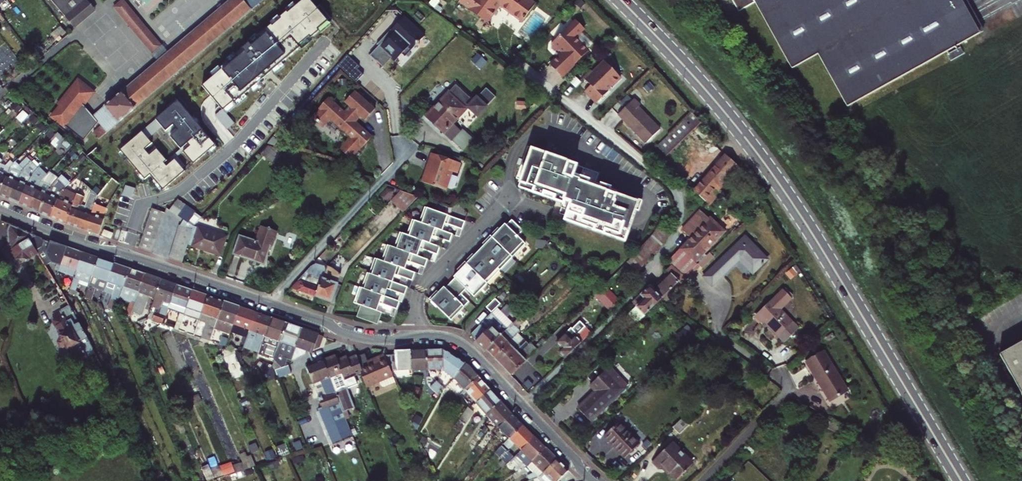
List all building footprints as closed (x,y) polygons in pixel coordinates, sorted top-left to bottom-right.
[(2,1),(9,10),(13,7),(8,0),(0,0),(0,2),(2,1)] [(69,24),(90,7),(84,0),(51,0),(69,24)] [(96,115),(83,105),(93,93),(79,82),(52,115),(83,141),(98,123),(102,126),(93,133),(99,140),(264,0),(231,0),(96,115)] [(124,0),(122,0),(113,8),(153,55),(163,47),(124,0)] [(203,86),(223,110),(216,116),(217,119),(227,131),(235,124),(224,111),(234,103),(235,104),(301,48),(300,46),(311,37),(312,39),(320,32),(319,30),(329,22),(311,0),(304,0),(289,13),(288,11),(281,18),(282,19),(274,26),(273,24),(258,36),(260,38),(251,45),(250,43),(236,55),(238,57),(230,63),(228,62),(221,68),(222,70),(203,86)] [(460,2),(488,22),(500,6),(523,22),(536,4),(530,0),(461,0),(460,2)] [(981,23),(977,25),(963,0),(733,0),(740,11),(756,2),(793,68),(819,53),(849,106),(985,29),(981,23)] [(968,0),(963,0),(977,25),(981,23),(968,0)] [(419,40),(424,34),(402,16),(389,31),(393,33),(384,43),(382,42),(378,47),(370,56),(383,67),(392,57),(396,60),(409,46),(412,48),(417,43),(420,43),(419,40)] [(543,71),(555,83),(582,58),(570,44),(579,36),(570,27),(545,50),(545,54),(549,57),(552,58),(554,57),(556,59),(543,71)] [(377,46),(378,47),(382,42),(384,43),(393,33),(389,31),(377,46)] [(409,46),(403,52),(407,55),(412,48),(409,46)] [(345,54),(335,65),(348,76),(358,65),(345,54)] [(133,60),(120,68),(125,77),(138,70),(133,60)] [(358,65),(348,76),(353,81),(364,70),(358,65)] [(584,92),(578,98),(590,110),(601,99),(599,97),(614,84),(598,68),(587,79),(584,77),(576,84),(584,92)] [(426,117),(452,141),(453,140),(460,131),(453,125),(469,107),(478,116),(496,96),(487,88),(475,101),(456,83),(426,117)] [(343,101),(348,105),(343,110),(327,96),(311,114),(315,117),(314,118),(317,121),(318,120),(322,124),(328,117),(330,115),(334,120),(332,121),(343,131),(344,129),(349,134),(348,136),(337,147),(348,157),(359,145),(360,146),(370,135),(358,125),(356,125),(352,121),(358,115),(363,120),(373,108),(353,90),(343,101)] [(643,141),(658,127),(638,106),(640,105),(634,98),(618,114),(643,141)] [(119,151),(145,180),(150,175),(163,191),(186,172),(175,159),(168,165),(166,162),(167,161),(157,149),(145,159),(141,153),(153,144),(149,139),(163,127),(166,132),(178,122),(183,127),(171,137),(181,149),(188,144),(190,146),(184,152),(194,164),(217,145),(179,101),(119,151)] [(658,145),(668,156),(702,123),(693,111),(658,145)] [(315,117),(311,114),(309,115),(320,125),(322,124),(318,120),(317,121),(314,118),(315,117)] [(658,127),(643,141),(646,143),(660,129),(658,127)] [(460,131),(453,140),(464,150),(474,139),(463,129),(460,131)] [(52,140),(60,147),(66,140),(58,133),(52,140)] [(181,149),(166,162),(168,165),(175,159),(184,152),(190,146),(188,144),(181,149)] [(566,220),(625,241),(638,203),(616,195),(617,191),(596,183),(599,173),(570,164),(570,163),(534,149),(534,148),(528,146),(517,178),(522,179),(519,187),(563,203),(561,208),(569,210),(566,220)] [(260,156),(272,166),(279,159),(267,148),(260,156)] [(431,168),(427,185),(450,191),(455,171),(460,173),(462,163),(433,155),(429,167),(431,168)] [(708,204),(739,169),(738,167),(726,156),(695,191),(708,204)] [(12,168),(19,160),(16,157),(7,166),(1,163),(0,166),(0,195),(12,168)] [(27,165),(24,162),(23,163),(19,160),(12,168),(0,195),(0,196),(10,200),(21,172),(27,165)] [(10,200),(20,205),(31,177),(34,174),(40,168),(32,161),(27,165),(21,172),(10,200)] [(31,177),(20,205),(31,209),(43,180),(47,176),(50,173),(46,169),(37,177),(34,174),(31,177)] [(31,209),(40,213),(52,187),(58,181),(59,180),(50,173),(47,176),(43,180),(31,209)] [(51,218),(62,191),(68,185),(58,181),(52,187),(40,213),(51,218)] [(65,224),(86,231),(94,205),(97,196),(82,182),(79,190),(90,194),(84,211),(78,209),(82,196),(77,195),(73,203),(65,224)] [(125,187),(122,196),(131,199),(134,190),(125,187)] [(391,193),(394,197),(400,190),(395,189),(391,193)] [(405,213),(420,197),(400,190),(394,197),(392,199),(391,200),(405,213)] [(73,196),(62,191),(51,218),(65,224),(73,203),(70,202),(73,196)] [(178,216),(186,206),(178,200),(171,210),(178,216)] [(94,205),(86,231),(98,235),(104,218),(103,218),(106,208),(94,205)] [(195,213),(186,206),(178,216),(184,221),(187,222),(195,213)] [(466,220),(425,206),(420,222),(440,229),(443,221),(463,229),(466,220)] [(151,208),(149,215),(162,220),(164,213),(151,208)] [(690,239),(667,262),(671,265),(684,277),(695,267),(697,264),(696,262),(723,233),(700,211),(682,231),(690,239)] [(184,221),(180,226),(192,230),(193,227),(202,216),(195,213),(187,222),(184,221)] [(146,223),(160,227),(162,220),(149,215),(146,223)] [(413,219),(408,235),(428,242),(431,235),(450,241),(453,233),(440,229),(420,222),(413,219)] [(146,223),(144,229),(158,233),(160,227),(146,223)] [(513,223),(508,227),(518,237),(522,234),(513,223)] [(6,231),(7,246),(18,260),(29,260),(39,254),(31,240),(35,235),(9,224),(6,231)] [(177,233),(190,237),(192,230),(180,226),(177,233)] [(239,236),(233,255),(263,265),(270,246),(271,247),(276,232),(261,226),(255,242),(239,236)] [(496,232),(491,237),(512,259),(526,245),(518,237),(508,227),(507,228),(506,226),(497,234),(496,232)] [(669,233),(661,226),(630,260),(627,262),(637,271),(667,239),(669,233)] [(188,244),(220,255),(226,238),(193,227),(192,230),(190,237),(188,244)] [(142,236),(156,240),(158,233),(144,229),(142,236)] [(401,232),(396,247),(416,255),(419,247),(438,254),(441,246),(428,242),(408,235),(401,232)] [(188,244),(190,237),(177,233),(175,239),(188,244)] [(50,242),(35,235),(31,240),(39,254),(46,266),(59,271),(67,248),(50,242)] [(142,236),(140,242),(153,246),(156,240),(142,236)] [(487,244),(480,251),(498,271),(512,259),(491,237),(486,242),(487,244)] [(766,259),(745,237),(715,265),(715,264),(703,275),(713,286),(724,275),(723,274),(739,259),(753,273),(761,265),(761,267),(764,265),(762,263),(766,259)] [(188,244),(175,239),(173,246),(186,251),(188,244)] [(140,242),(138,249),(151,253),(153,246),(140,242)] [(388,245),(383,260),(403,268),(406,260),(426,267),(429,259),(416,255),(396,247),(388,245)] [(184,257),(186,251),(173,246),(171,252),(184,257)] [(59,273),(74,278),(83,254),(67,248),(59,271),(59,273)] [(498,271),(480,251),(474,256),(471,259),(470,257),(465,262),(486,284),(498,271)] [(184,257),(171,252),(169,259),(182,263),(184,257)] [(713,257),(709,253),(697,264),(702,268),(713,257)] [(88,288),(99,259),(83,254),(74,278),(68,295),(77,298),(79,293),(76,292),(79,284),(88,288)] [(376,258),(370,274),(391,281),(393,274),(413,281),(416,272),(403,268),(383,260),(376,258)] [(108,282),(114,264),(99,259),(88,288),(87,291),(84,299),(90,301),(95,289),(104,292),(108,282)] [(486,284),(465,262),(460,266),(462,268),(453,276),(455,278),(450,282),(460,293),(465,288),(473,296),(486,284)] [(115,312),(120,299),(129,270),(114,264),(108,282),(104,292),(113,295),(108,310),(115,312)] [(684,277),(671,265),(666,270),(670,273),(679,282),(684,277)] [(311,267),(291,288),(315,297),(322,279),(324,272),(311,267)] [(322,279),(315,297),(330,303),(340,275),(326,269),(324,272),(322,279)] [(131,317),(132,314),(146,275),(129,270),(120,299),(130,303),(126,315),(131,317)] [(405,295),(408,287),(391,281),(370,274),(368,273),(363,288),(383,295),(386,288),(405,295)] [(631,303),(644,316),(660,300),(679,282),(670,273),(654,289),(650,286),(631,303)] [(155,299),(161,281),(146,275),(132,314),(140,317),(147,296),(155,299)] [(161,281),(155,299),(171,304),(177,286),(161,281)] [(449,319),(467,301),(460,293),(450,282),(445,287),(443,285),(435,293),(433,292),(428,297),(449,319)] [(594,295),(611,313),(621,302),(604,284),(594,295)] [(174,329),(179,331),(192,291),(177,286),(171,304),(169,310),(179,314),(174,329)] [(363,306),(375,310),(378,302),(398,309),(400,301),(383,295),(363,288),(360,287),(355,303),(363,306)] [(764,321),(778,335),(791,321),(779,309),(790,299),(782,290),(756,316),(763,322),(764,321)] [(194,336),(202,315),(208,297),(192,291),(179,331),(181,331),(186,317),(192,319),(187,334),(194,336)] [(208,297),(202,315),(217,320),(223,302),(208,297)] [(240,308),(223,302),(217,320),(215,327),(225,330),(219,345),(226,347),(231,332),(240,308)] [(81,362),(95,353),(89,339),(70,306),(53,315),(57,321),(53,323),(61,336),(57,343),(61,350),(69,350),(76,363),(80,360),(81,362)] [(379,320),(381,312),(375,310),(363,306),(359,316),(374,322),(375,318),(379,320)] [(165,315),(167,316),(169,310),(159,307),(157,312),(153,311),(150,320),(162,324),(165,315)] [(244,346),(255,313),(240,308),(231,332),(243,337),(241,344),(244,346)] [(498,309),(470,335),(476,341),(475,343),(484,352),(486,351),(508,329),(513,324),(498,309)] [(265,337),(271,319),(255,313),(244,346),(241,355),(249,358),(257,334),(265,337)] [(508,344),(519,334),(521,332),(518,329),(525,322),(520,317),(513,324),(508,329),(486,351),(494,359),(509,345),(508,344)] [(276,348),(279,348),(287,324),(271,319),(265,337),(257,360),(260,362),(262,356),(272,360),(276,348)] [(201,339),(210,342),(215,327),(206,323),(201,339)] [(291,360),(296,348),(303,329),(287,324),(279,348),(277,352),(286,355),(285,358),(291,360)] [(559,352),(565,358),(578,345),(590,333),(585,327),(571,340),(565,334),(557,342),(563,348),(559,352)] [(319,349),(323,337),(303,329),(296,348),(308,352),(319,349)] [(494,359),(511,376),(538,350),(530,342),(528,344),(519,334),(508,344),(509,345),(494,359)] [(1001,353),(1021,392),(1021,342),(1001,353)] [(428,370),(440,370),(443,350),(427,351),(428,370)] [(454,379),(465,364),(445,350),(443,350),(440,370),(454,379)] [(385,357),(391,370),(408,370),(408,374),(412,374),(412,370),(411,351),(395,352),(395,354),(385,357)] [(412,370),(428,370),(427,351),(411,351),(412,370)] [(823,351),(805,362),(830,401),(847,390),(823,351)] [(356,376),(361,374),(363,373),(361,369),(357,357),(348,361),(347,358),(338,362),(336,357),(323,360),(343,412),(347,411),(355,408),(351,398),(348,400),(345,390),(348,388),(359,384),(356,376)] [(361,374),(366,388),(378,384),(380,388),(385,389),(397,384),(391,370),(385,357),(371,362),(372,366),(361,369),(363,373),(361,374)] [(333,446),(353,437),(346,420),(343,412),(323,360),(306,367),(313,384),(321,381),(324,388),(327,387),(330,393),(319,397),(323,408),(318,410),(333,446)] [(723,362),(713,372),(720,380),(731,369),(723,362)] [(454,379),(465,391),(479,378),(468,365),(465,364),(454,379)] [(275,371),(278,378),(291,374),(289,367),(275,371)] [(624,389),(606,370),(589,385),(595,391),(578,408),(590,421),(624,389)] [(479,378),(465,391),(476,402),(490,390),(479,378)] [(443,386),(437,381),(431,387),(440,394),(444,389),(442,388),(443,386)] [(485,418),(487,416),(501,402),(490,390),(476,402),(477,404),(474,406),(485,418)] [(198,395),(190,398),(195,412),(204,409),(198,395)] [(370,401),(361,405),(370,426),(379,423),(370,401)] [(487,416),(498,428),(512,414),(501,402),(487,416)] [(466,424),(474,412),(470,408),(463,415),(459,420),(466,424)] [(509,439),(523,426),(512,414),(498,428),(509,439)] [(474,416),(465,429),(471,433),(480,420),(474,416)] [(673,427),(679,434),(691,423),(684,416),(673,427)] [(625,457),(639,443),(619,422),(604,435),(625,457)] [(488,429),(485,425),(478,431),(470,443),(475,446),(488,429)] [(520,451),(534,437),(523,426),(509,439),(520,451)] [(472,463),(475,465),(496,436),(490,430),(477,448),(479,449),(480,447),(482,448),(472,463)] [(515,455),(528,467),(545,448),(534,437),(520,451),(515,455)] [(663,466),(676,480),(683,473),(684,474),(687,471),(686,471),(692,464),(671,443),(652,462),(659,469),(663,466)] [(514,456),(504,445),(494,455),(505,465),(514,456)] [(557,460),(545,448),(528,467),(533,473),(527,476),(529,480),(531,480),(539,478),(557,460)] [(577,480),(557,460),(539,478),(531,480),(575,480),(577,480)] [(219,466),(224,476),(235,473),(230,463),(219,466)] [(214,479),(217,479),(224,476),(219,466),(210,469),(214,479)]
